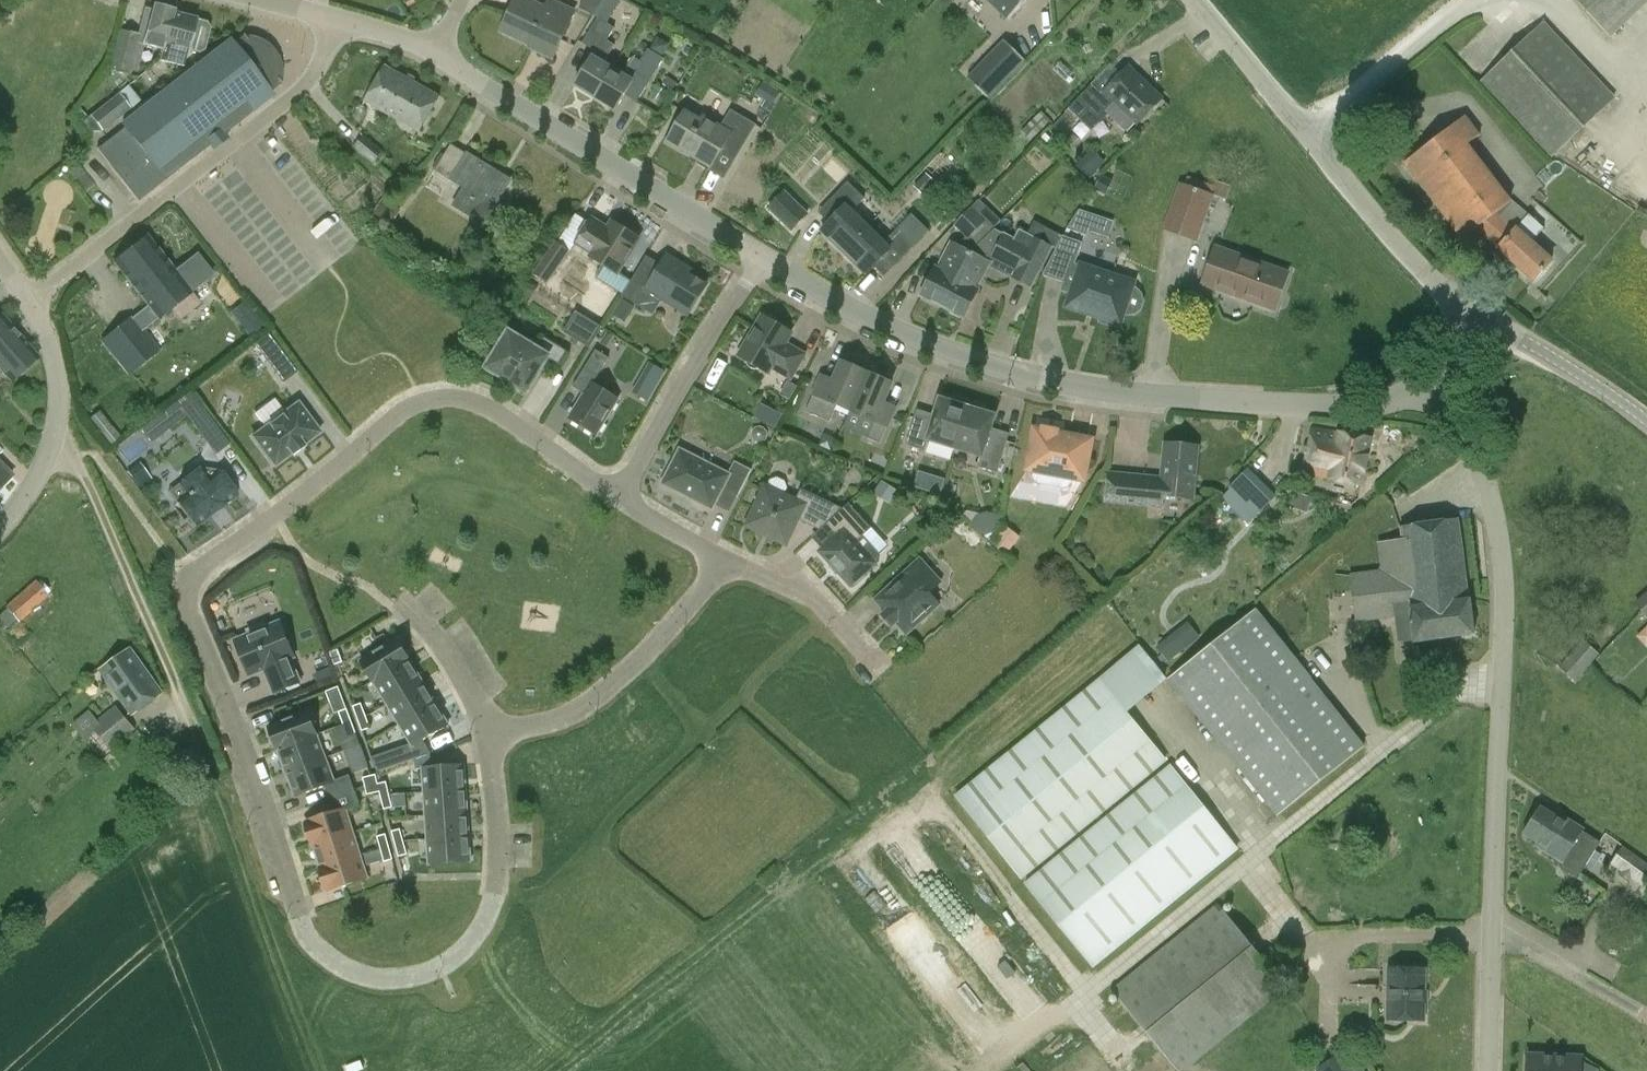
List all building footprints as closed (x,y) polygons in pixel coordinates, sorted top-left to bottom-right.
[(527,0),(516,0),(501,32),(553,56),(574,12),(550,0),(546,9),(527,0)] [(1009,20),(1028,0),(987,0),(1009,20)] [(1646,3),(1646,0),(1574,0),(1610,38),(1646,3)] [(172,14),(173,11),(154,6),(152,11),(145,9),(138,35),(119,30),(110,66),(137,73),(144,46),(162,51),(163,51),(172,14)] [(207,23),(172,14),(163,51),(162,51),(160,61),(183,67),(187,51),(199,54),(205,50),(211,29),(207,23)] [(595,98),(613,69),(603,63),(614,45),(607,41),(614,28),(598,18),(582,44),(595,52),(593,57),(575,86),(595,98)] [(1552,158),(1616,98),(1544,21),(1480,81),(1552,158)] [(246,39),(243,35),(242,36),(243,37),(233,45),(229,39),(121,124),(124,128),(97,149),(138,202),(172,174),(272,98),(268,93),(280,84),(281,86),(282,85),(279,81),(281,79),(281,73),(283,73),(283,71),(281,71),(280,65),(282,65),(282,64),(280,64),(278,58),(280,57),(279,56),(277,57),(274,52),(275,50),(275,49),(273,50),(269,46),(270,45),(269,44),(268,45),(263,42),(264,40),(262,39),(262,41),(256,39),(256,37),(255,37),(254,38),(248,37),(246,39)] [(1024,60),(1004,42),(968,79),(987,98),(1024,60)] [(613,69),(595,98),(615,110),(625,95),(633,81),(636,77),(648,84),(664,58),(649,49),(641,61),(634,57),(622,75),(613,69)] [(406,78),(385,66),(365,102),(419,132),(440,96),(414,82),(416,78),(408,74),(406,78)] [(1163,99),(1129,66),(1103,92),(1102,94),(1092,85),(1063,115),(1073,124),(1078,119),(1088,128),(1103,113),(1125,134),(1135,123),(1137,125),(1163,99)] [(677,84),(668,78),(663,86),(672,92),(677,84)] [(101,133),(135,106),(140,102),(128,86),(89,117),(80,124),(86,133),(101,133)] [(658,88),(653,96),(661,101),(666,92),(658,88)] [(86,117),(81,110),(73,116),(79,123),(86,117)] [(735,161),(756,126),(731,111),(725,121),(730,124),(725,131),(703,117),(701,122),(685,112),(665,144),(681,154),(683,151),(711,167),(720,152),(735,161)] [(1462,240),(1476,228),(1497,247),(1535,281),(1553,261),(1532,242),(1544,229),(1527,214),(1515,227),(1498,212),(1513,200),(1469,143),(1480,135),(1465,115),(1403,163),(1462,240)] [(383,156),(363,140),(356,149),(376,165),(383,156)] [(454,205),(484,223),(491,225),(498,224),(503,216),(501,208),(497,202),(510,181),(465,154),(466,153),(451,144),(444,155),(436,169),(434,171),(449,180),(464,189),(454,205)] [(1087,154),(1075,166),(1090,179),(1101,167),(1087,154)] [(65,169),(73,180),(84,171),(76,160),(65,169)] [(1101,175),(1094,189),(1106,194),(1112,180),(1101,175)] [(1231,184),(1218,180),(1214,192),(1226,197),(1231,184)] [(1195,239),(1213,194),(1180,181),(1162,227),(1195,239)] [(844,252),(868,228),(852,212),(865,199),(848,182),(829,201),(840,211),(821,230),(844,252)] [(791,232),(809,214),(784,191),(767,209),(791,232)] [(384,200),(374,214),(388,223),(397,209),(384,200)] [(971,252),(995,229),(986,221),(987,221),(972,207),(954,225),(966,237),(957,246),(951,243),(937,269),(935,268),(921,296),(942,307),(971,252)] [(1095,215),(1080,209),(1068,228),(1084,234),(1089,232),(1095,215)] [(868,228),(844,252),(867,274),(874,267),(884,276),(928,231),(911,214),(884,243),(868,228)] [(608,230),(591,219),(577,243),(594,253),(591,257),(617,273),(639,238),(613,222),(608,230)] [(971,252),(942,307),(964,318),(978,290),(976,289),(990,263),(992,259),(1014,271),(1011,278),(1030,289),(1052,247),(1019,229),(1014,239),(1003,234),(995,229),(971,252)] [(1063,236),(1043,275),(1047,277),(1064,283),(1062,290),(1071,293),(1067,307),(1100,318),(1101,322),(1113,326),(1116,323),(1121,325),(1125,313),(1128,314),(1135,313),(1140,309),(1142,302),(1141,295),(1136,290),(1133,289),(1135,283),(1081,265),(1079,271),(1074,269),(1083,243),(1063,236)] [(148,305),(133,317),(144,330),(158,318),(191,292),(209,278),(230,305),(242,296),(221,268),(212,276),(196,256),(175,272),(146,237),(114,263),(148,305)] [(569,252),(558,244),(535,277),(547,285),(569,252)] [(1271,308),(1284,272),(1222,250),(1209,286),(1271,308)] [(707,285),(684,271),(686,268),(667,256),(650,283),(636,274),(622,296),(637,306),(647,289),(689,315),(707,285)] [(530,282),(522,294),(530,299),(537,287),(530,282)] [(621,299),(611,314),(624,322),(634,307),(621,299)] [(250,338),(263,328),(242,301),(228,311),(250,338)] [(577,311),(564,332),(589,348),(602,328),(577,311)] [(11,382),(38,358),(0,315),(0,370),(11,382)] [(791,378),(804,355),(785,344),(792,333),(763,316),(739,356),(748,362),(749,365),(752,368),(755,369),(759,368),(768,373),(772,367),(791,378)] [(144,330),(133,317),(104,340),(132,376),(162,352),(144,330)] [(538,349),(509,331),(487,368),(527,392),(548,357),(559,364),(567,352),(544,338),(538,349)] [(607,333),(600,343),(606,347),(612,337),(607,333)] [(283,383),(297,373),(268,334),(254,345),(283,383)] [(597,435),(618,399),(593,384),(609,358),(596,350),(573,387),(584,394),(569,418),(597,435)] [(850,411),(867,372),(859,369),(859,364),(848,359),(844,362),(842,361),(830,389),(818,384),(806,412),(830,422),(837,405),(850,411)] [(632,392),(649,402),(666,372),(649,362),(632,392)] [(867,372),(850,411),(875,422),(867,438),(880,444),(892,416),(880,411),(892,383),(890,382),(890,377),(879,373),(875,376),(867,372)] [(798,387),(788,381),(779,395),(790,401),(798,387)] [(169,430),(186,417),(202,438),(216,428),(191,394),(159,417),(169,430)] [(955,448),(956,449),(969,407),(967,407),(965,406),(964,401),(956,398),(953,400),(953,402),(940,398),(934,416),(927,419),(915,416),(906,445),(925,451),(928,440),(955,448)] [(292,455),(304,447),(303,446),(320,433),(298,403),(252,437),(274,467),(291,454),(292,455)] [(969,407),(956,449),(981,457),(978,467),(997,473),(1008,440),(995,436),(991,429),(995,415),(983,411),(983,409),(982,406),(973,404),(971,405),(970,407),(969,407)] [(112,426),(100,435),(110,447),(121,437),(112,426)] [(1057,434),(1058,430),(1043,427),(1042,431),(1035,430),(1028,469),(1084,479),(1091,440),(1057,434)] [(1362,485),(1371,440),(1314,429),(1305,473),(1328,478),(1362,485)] [(1105,502),(1121,504),(1162,508),(1163,497),(1194,500),(1199,448),(1164,444),(1160,486),(1148,485),(1148,477),(1124,475),(1107,473),(1105,502)] [(728,475),(680,450),(663,484),(712,509),(722,489),(738,497),(752,470),(735,461),(728,475)] [(126,472),(128,476),(138,489),(149,480),(151,479),(139,463),(126,472)] [(12,476),(0,464),(0,488),(12,476)] [(209,478),(200,467),(179,484),(187,494),(177,502),(195,527),(238,495),(219,470),(209,478)] [(914,485),(938,493),(943,477),(920,469),(914,485)] [(1276,497),(1249,469),(1221,495),(1233,507),(1242,517),(1248,523),(1276,497)] [(819,530),(826,524),(843,509),(801,489),(795,501),(784,495),(788,488),(785,482),(777,478),(770,480),(766,487),(747,526),(786,544),(798,520),(819,530)] [(1396,500),(1403,495),(1399,490),(1392,496),(1396,500)] [(843,509),(826,524),(836,535),(819,552),(851,587),(877,563),(875,562),(879,558),(879,553),(864,536),(872,529),(849,503),(843,509)] [(1236,523),(1242,517),(1233,507),(1227,513),(1236,523)] [(1474,635),(1469,605),(1468,599),(1458,520),(1400,527),(1402,539),(1377,543),(1381,570),(1349,574),(1351,591),(1356,623),(1395,617),(1398,642),(1414,641),(1414,643),(1474,635)] [(1018,541),(1005,530),(993,544),(1007,555),(1018,541)] [(907,634),(938,605),(939,605),(929,593),(940,582),(920,560),(876,600),(886,611),(882,615),(893,626),(897,623),(907,634)] [(7,609),(0,615),(0,619),(7,628),(16,620),(18,622),(37,605),(47,597),(35,582),(8,605),(5,607),(7,609)] [(1636,604),(1641,610),(1646,617),(1646,595),(1636,604)] [(1252,605),(1165,676),(1221,752),(1223,751),(1277,818),(1366,747),(1293,655),(1286,647),(1252,605)] [(268,678),(274,693),(300,682),(290,659),(294,657),(280,623),(266,629),(264,624),(248,631),(250,635),(236,641),(250,675),(267,668),(271,677),(268,678)] [(1169,663),(1185,650),(1172,635),(1157,647),(1169,663)] [(360,661),(373,681),(409,659),(397,639),(360,661)] [(1575,682),(1588,667),(1599,655),(1583,640),(1559,667),(1575,682)] [(334,651),(331,652),(331,653),(335,666),(343,663),(338,649),(334,651)] [(132,713),(160,693),(130,651),(102,671),(132,713)] [(1168,763),(1127,712),(1155,690),(1132,660),(1126,655),(953,795),(1023,881),(1168,763)] [(374,683),(387,703),(422,682),(410,661),(409,659),(373,681),(374,683)] [(387,703),(400,726),(436,704),(422,682),(387,703)] [(358,719),(366,716),(361,704),(354,707),(358,719)] [(436,704),(400,726),(413,747),(449,725),(436,704)] [(80,730),(87,737),(82,741),(99,761),(110,752),(111,753),(136,730),(118,709),(99,726),(93,719),(80,730)] [(339,712),(344,726),(351,723),(346,709),(339,712)] [(269,727),(277,749),(317,734),(309,712),(269,727)] [(371,729),(366,716),(358,719),(363,732),(371,729)] [(351,723),(344,726),(349,739),(356,736),(351,723)] [(278,751),(287,773),(325,758),(317,736),(318,736),(317,734),(277,749),(278,751)] [(325,758),(287,773),(287,774),(296,797),(324,786),(330,801),(354,793),(349,778),(335,782),(326,759),(325,758)] [(1093,968),(1239,850),(1169,764),(1023,882),(1093,968)] [(423,768),(424,793),(466,790),(464,765),(423,768)] [(373,776),(363,778),(365,787),(378,783),(376,775),(373,776)] [(381,795),(389,793),(386,781),(378,783),(380,791),(381,795)] [(380,791),(378,783),(365,787),(367,794),(380,791)] [(424,793),(426,816),(467,813),(466,790),(424,793)] [(313,845),(353,832),(347,813),(359,808),(354,793),(330,801),(334,813),(306,822),(307,823),(305,824),(312,845),(313,845)] [(392,808),(389,793),(381,795),(385,810),(387,809),(392,808)] [(1561,862),(1563,863),(1560,868),(1576,878),(1599,840),(1583,830),(1567,820),(1565,822),(1540,807),(1523,834),(1536,842),(1534,845),(1561,862)] [(426,816),(428,840),(469,837),(467,813),(426,816)] [(392,832),(395,844),(404,842),(400,829),(392,832)] [(313,845),(321,868),(360,856),(353,832),(313,845)] [(377,837),(381,848),(389,846),(385,834),(377,837)] [(469,837),(428,840),(429,864),(471,861),(469,837)] [(404,842),(395,844),(399,857),(407,855),(404,842)] [(389,846),(381,848),(381,850),(385,861),(385,862),(393,860),(389,846)] [(1622,846),(1610,863),(1622,871),(1619,875),(1629,882),(1632,879),(1642,886),(1646,879),(1646,864),(1622,846)] [(385,861),(381,850),(364,854),(367,866),(385,861)] [(360,856),(321,868),(319,869),(326,890),(328,890),(328,891),(368,878),(360,856)] [(643,867),(633,876),(638,882),(639,882),(649,874),(643,867)] [(649,874),(639,882),(644,889),(654,881),(649,874)] [(654,881),(644,889),(650,896),(660,888),(654,881)] [(1210,1050),(1286,988),(1218,904),(1113,988),(1115,990),(1113,991),(1152,1040),(1177,1070),(1184,1070),(1210,1050)] [(1390,969),(1389,1020),(1423,1020),(1423,990),(1424,970),(1390,969)] [(1340,1053),(1315,1068),(1317,1070),(1350,1070),(1340,1053)] [(1582,1057),(1527,1054),(1527,1070),(1581,1070),(1582,1057)]
